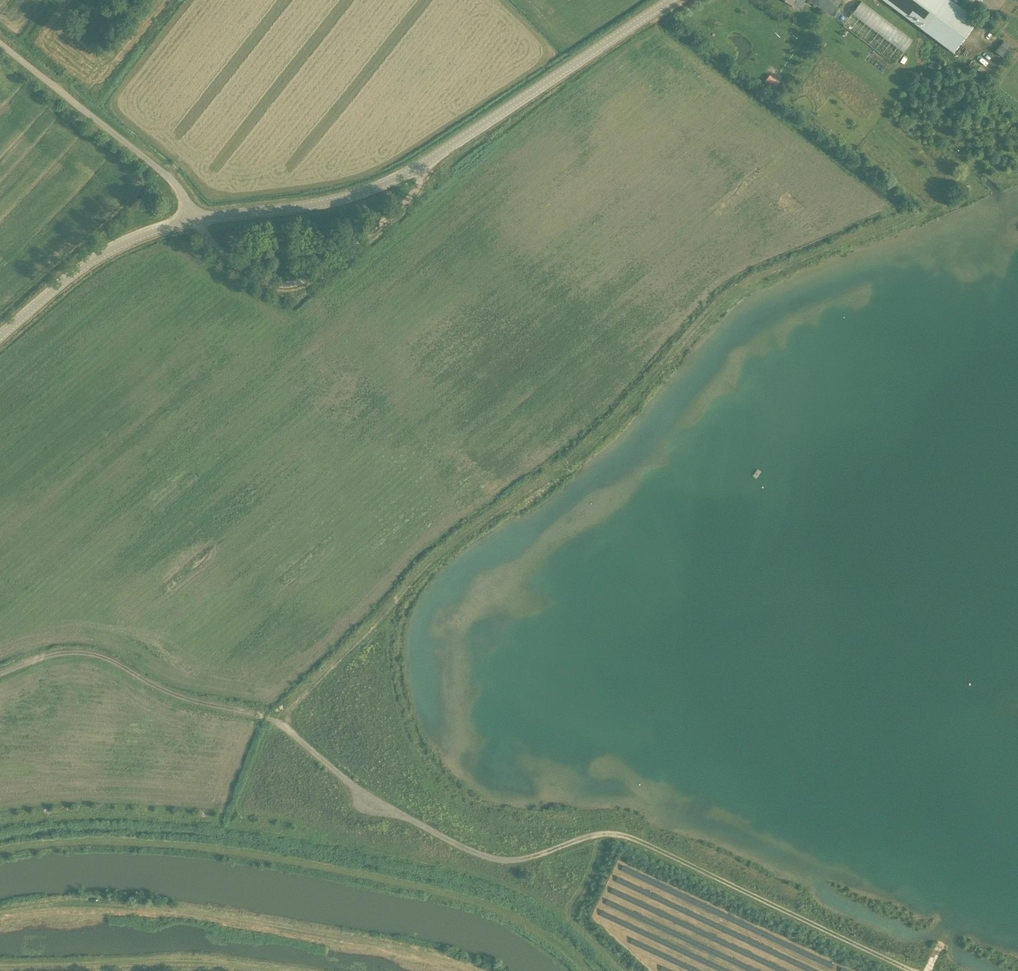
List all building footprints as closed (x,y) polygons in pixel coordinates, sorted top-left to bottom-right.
[(808,0),(814,5),(830,15),(841,0),(808,0)] [(861,0),(843,25),(895,63),(913,39),(861,0)] [(954,52),(978,20),(951,0),(884,0),(954,52)] [(995,51),(1002,56),(1011,45),(1004,40),(995,51)] [(775,89),(780,82),(770,74),(764,81),(775,89)]
